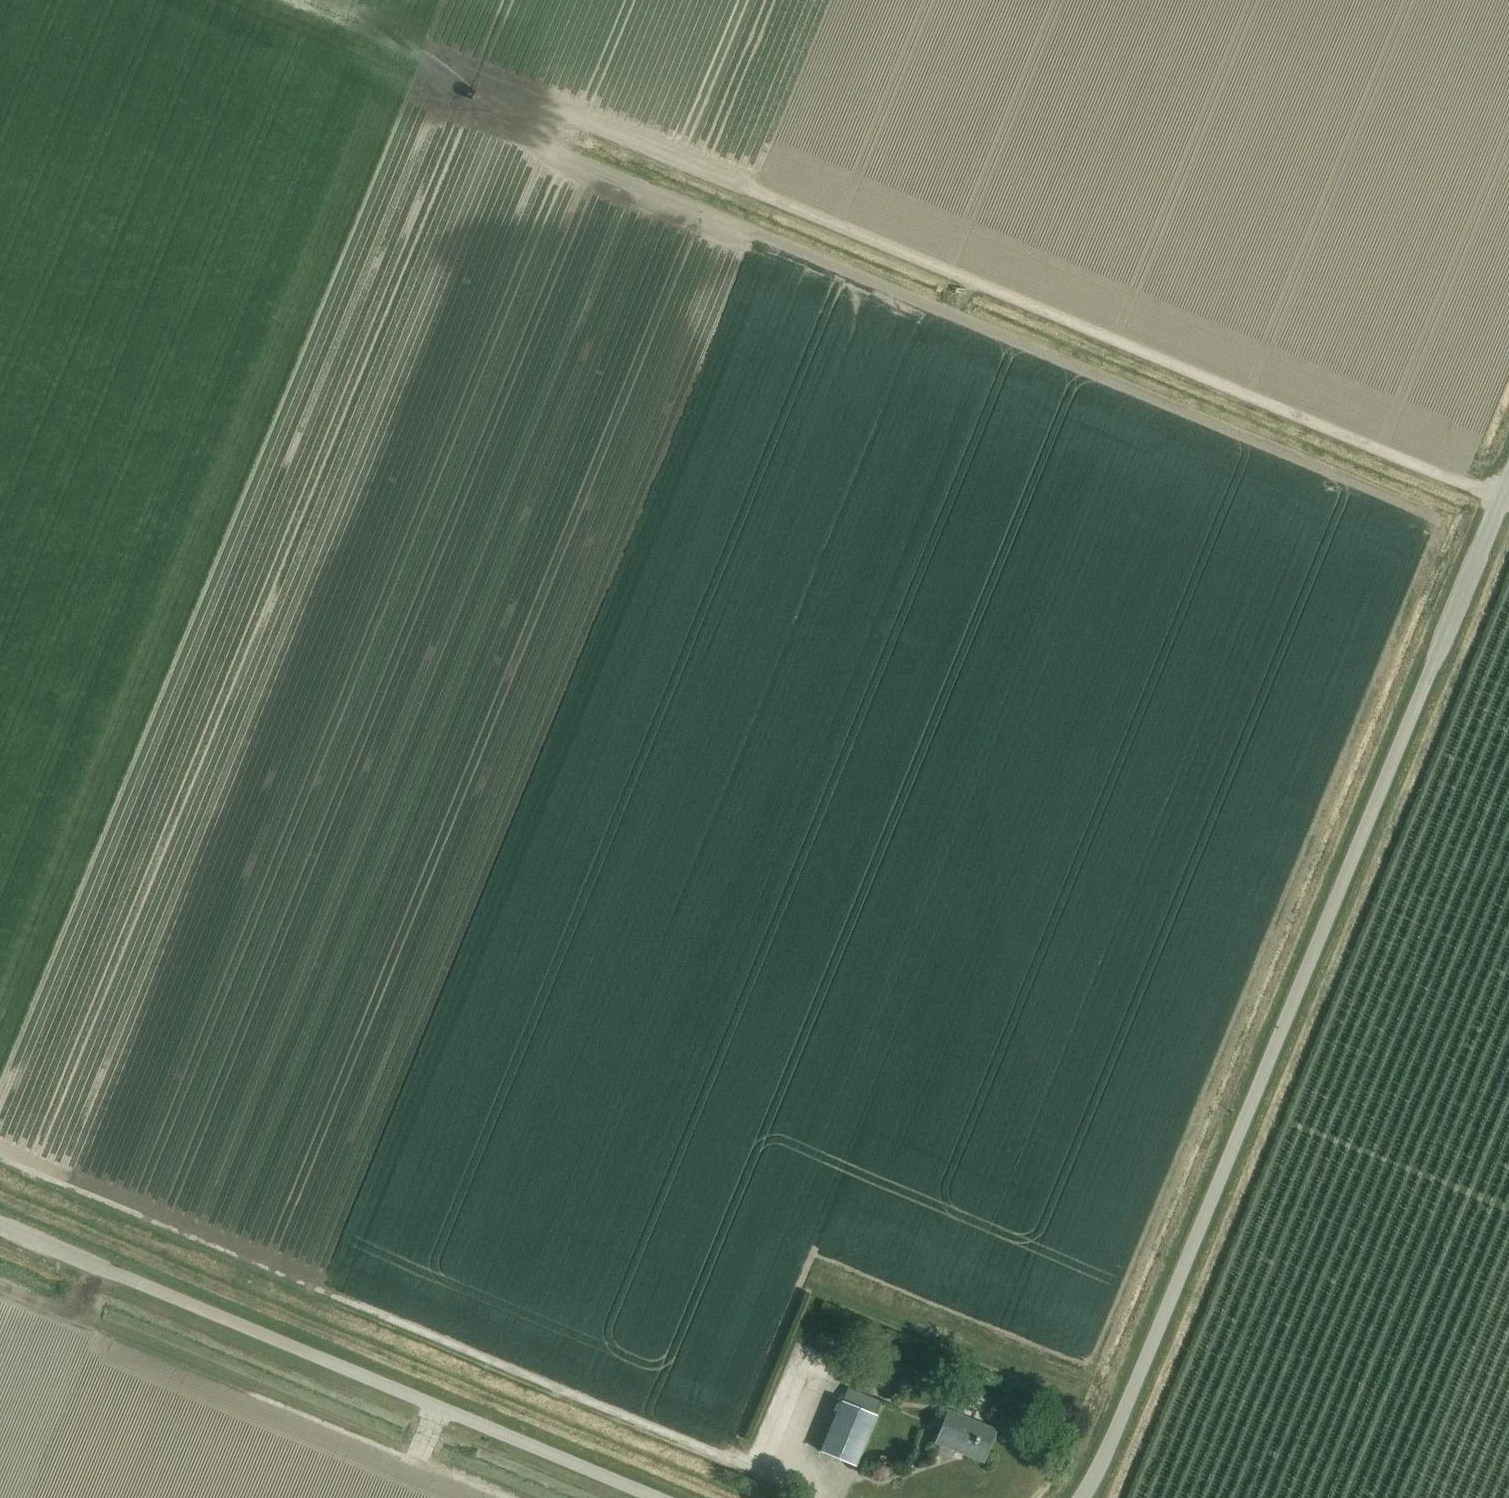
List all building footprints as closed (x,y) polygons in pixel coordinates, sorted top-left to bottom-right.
[(819,1451),(854,1466),(875,1415),(840,1400),(819,1451)] [(933,1442),(982,1462),(996,1429),(947,1409),(933,1442)]
